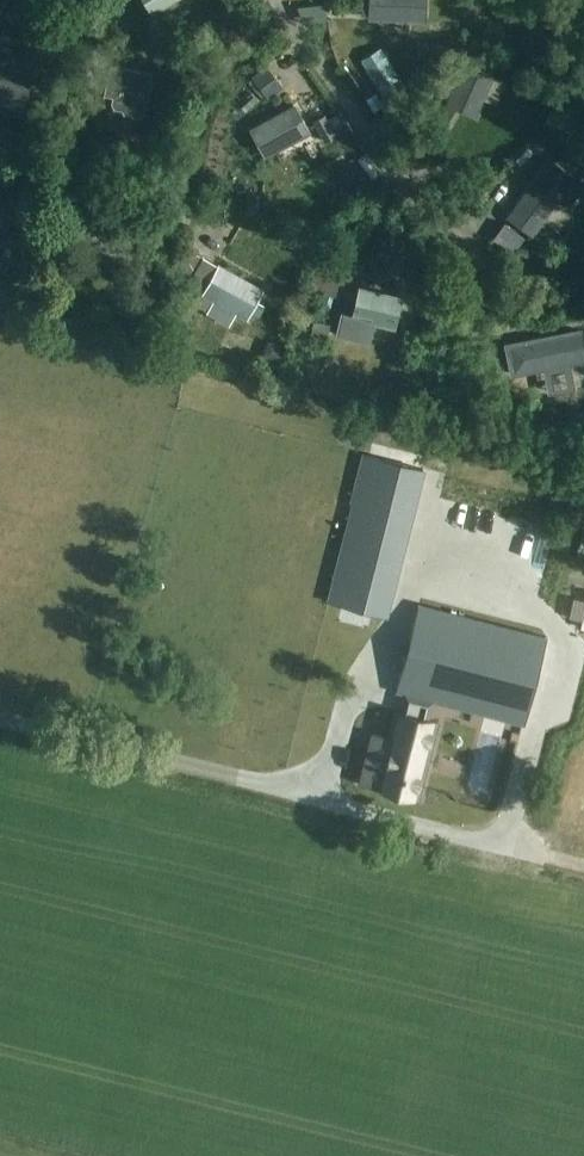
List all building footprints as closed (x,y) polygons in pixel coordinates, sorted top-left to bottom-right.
[(166,2),(170,0),(143,0),(150,12),(166,2)] [(370,16),(425,19),(425,0),(371,0),(370,16)] [(493,76),(466,64),(465,64),(448,102),(476,115),(493,76)] [(110,65),(104,95),(112,97),(111,103),(113,108),(122,110),(123,114),(139,117),(143,114),(152,74),(110,65)] [(0,67),(0,109),(21,114),(30,75),(0,67)] [(278,107),(292,94),(276,76),(261,89),(278,107)] [(252,129),(266,155),(309,131),(295,105),(252,129)] [(551,158),(541,172),(510,217),(533,234),(565,189),(575,176),(551,158)] [(186,257),(175,276),(190,285),(201,265),(186,257)] [(191,285),(214,298),(206,313),(230,326),(238,312),(247,317),(251,310),(259,314),(265,305),(257,300),(263,290),(205,258),(191,285)] [(393,327),(393,328),(400,297),(400,298),(359,288),(352,317),(343,315),(344,314),(342,314),(337,334),(341,335),(341,334),(364,340),(367,341),(367,339),(366,339),(370,322),(393,327)] [(527,370),(583,359),(583,350),(580,329),(521,341),(527,370)] [(328,598),(387,614),(423,468),(375,455),(368,479),(357,476),(351,501),(354,502),(328,598)] [(531,536),(542,539),(547,513),(536,511),(531,536)] [(419,604),(397,692),(523,725),(546,637),(419,604)] [(396,710),(376,787),(418,798),(437,721),(396,710)]
